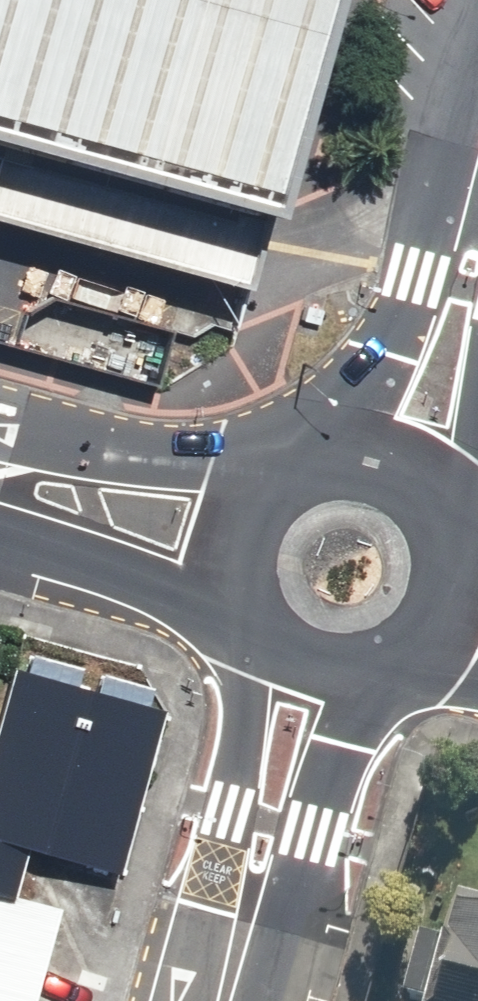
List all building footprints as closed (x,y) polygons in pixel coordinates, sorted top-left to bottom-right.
[(242,282),(245,283),(264,208),(322,0),(0,0),(0,213),(242,282)] [(35,671),(0,806),(0,843),(114,873),(159,704),(35,671)] [(67,903),(6,888),(1,908),(0,907),(0,1000),(44,1000),(67,903)] [(461,893),(446,949),(424,943),(408,1000),(477,1000),(477,898),(461,893)]
